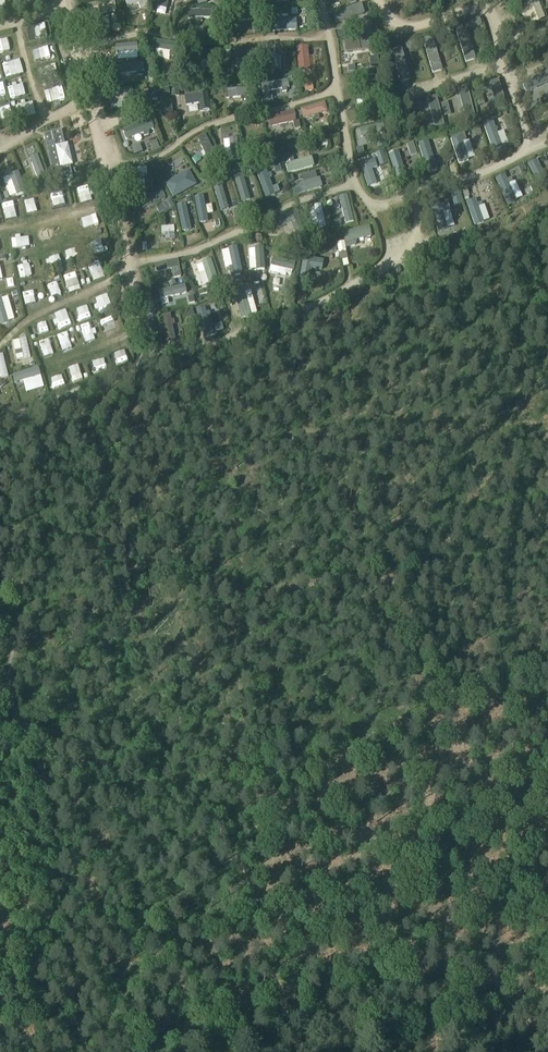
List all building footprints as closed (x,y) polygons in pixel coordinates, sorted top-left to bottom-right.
[(114,0),(86,6),(89,18),(116,12),(117,12),(114,0)] [(158,8),(166,9),(168,1),(168,0),(160,0),(158,8)] [(229,6),(226,2),(220,6),(223,11),(229,6)] [(362,4),(333,13),(335,23),(365,14),(362,4)] [(187,11),(187,19),(196,19),(201,19),(211,19),(211,11),(187,11)] [(258,12),(232,14),(232,22),(259,20),(258,12)] [(473,21),(475,28),(481,26),(479,19),(473,21)] [(296,20),(266,22),(267,32),(296,31),(296,20)] [(465,31),(456,33),(465,63),(474,60),(465,31)] [(375,40),(345,43),(346,53),(376,49),(375,40)] [(413,48),(419,46),(417,40),(411,42),(413,48)] [(432,41),(423,44),(432,74),(441,71),(432,41)] [(156,42),(155,50),(174,53),(178,54),(179,46),(156,42)] [(271,44),(262,45),(263,72),(273,71),(271,44)] [(137,45),(115,47),(116,55),(117,55),(137,54),(138,54),(137,45)] [(221,56),(229,57),(230,47),(222,46),(221,56)] [(307,47),(296,48),(299,73),(311,72),(308,46),(307,47)] [(318,51),(311,53),(312,61),(320,59),(318,51)] [(401,51),(392,53),(400,83),(409,80),(401,51)] [(197,54),(196,61),(217,63),(218,56),(197,54)] [(143,64),(119,67),(120,74),(120,75),(136,74),(141,73),(144,73),(143,64)] [(522,85),(523,88),(526,94),(547,83),(547,73),(522,85)] [(288,81),(261,85),(262,93),(282,90),(286,89),(289,89),(288,81)] [(497,81),(488,84),(495,107),(497,113),(507,109),(504,102),(497,81)] [(467,88),(457,91),(462,110),(465,120),(474,117),(473,111),(467,88)] [(60,89),(45,95),(49,107),(64,101),(60,89)] [(170,97),(168,89),(145,93),(146,101),(157,99),(158,104),(161,104),(163,114),(172,112),(169,97),(170,97)] [(249,89),(225,91),(226,100),(250,97),(249,89)] [(128,91),(109,93),(110,100),(115,99),(129,98),(128,91)] [(475,101),(482,98),(480,92),(473,94),(475,101)] [(206,94),(183,98),(184,107),(199,104),(200,115),(209,113),(206,94)] [(18,116),(27,114),(23,97),(14,99),(18,116)] [(435,97),(426,100),(427,103),(434,128),(444,126),(438,104),(435,97)] [(530,111),(536,109),(533,102),(527,105),(530,111)] [(325,103),(301,110),(303,120),(318,116),(327,113),(328,113),(325,103)] [(442,111),(449,109),(447,103),(440,105),(442,111)] [(414,104),(408,106),(410,112),(416,110),(414,104)] [(294,113),(269,118),(270,128),(293,123),(296,123),(294,113)] [(504,124),(511,122),(508,116),(502,119),(504,124)] [(151,121),(123,132),(126,140),(154,129),(151,121)] [(492,122),(483,126),(492,151),(502,148),(501,146),(497,134),(492,122)] [(383,126),(359,131),(361,139),(385,134),(383,126)] [(61,132),(43,136),(46,150),(50,167),(54,185),(72,181),(69,167),(71,166),(66,145),(64,146),(61,132)] [(205,136),(197,140),(203,153),(205,157),(207,160),(215,156),(205,136)] [(460,136),(450,140),(459,165),(468,162),(468,160),(462,144),(460,136)] [(237,139),(229,139),(229,141),(231,161),(239,160),(237,139)] [(264,140),(256,140),(257,154),(257,159),(258,163),(266,162),(264,140)] [(415,149),(413,143),(406,145),(408,151),(415,149)] [(427,143),(417,146),(427,174),(436,171),(427,143)] [(397,153),(388,156),(396,182),(406,179),(397,153)] [(289,163),(285,165),(288,174),(314,167),(311,157),(294,162),(290,163),(289,163)] [(374,160),(359,164),(367,188),(376,185),(371,170),(377,168),(374,160)] [(536,161),(527,165),(539,187),(547,183),(536,161)] [(39,164),(32,166),(35,175),(38,184),(45,181),(39,164)] [(170,170),(172,175),(181,172),(179,166),(170,170)] [(146,168),(127,171),(128,177),(139,175),(143,175),(147,174),(146,168)] [(266,170),(257,173),(265,198),(274,195),(266,170)] [(173,199),(196,186),(188,171),(164,184),(173,199)] [(19,174),(9,177),(10,178),(16,196),(17,197),(26,194),(19,174)] [(243,175),(234,178),(241,202),(250,200),(243,175)] [(504,177),(495,181),(507,206),(516,202),(515,201),(508,185),(506,181),(504,177)] [(304,183),(291,187),(294,196),(322,188),(319,178),(317,179),(304,183)] [(221,186),(213,188),(219,208),(220,212),(228,209),(223,194),(221,186)] [(162,192),(139,203),(143,210),(166,199),(162,192)] [(54,205),(66,203),(64,195),(52,198),(54,205)] [(202,197),(194,198),(199,224),(207,222),(202,197)] [(346,197),(339,199),(345,225),(353,223),(346,197)] [(24,200),(25,214),(34,214),(34,200),(24,200)] [(174,209),(170,200),(162,204),(166,213),(174,209)] [(475,200),(466,204),(474,227),(483,224),(483,223),(478,208),(477,205),(475,200)] [(440,207),(438,202),(429,205),(437,233),(446,230),(442,214),(448,212),(446,205),(440,207)] [(185,205),(176,207),(181,232),(190,230),(185,205)] [(320,205),(314,207),(315,213),(318,224),(319,229),(326,227),(320,205)] [(297,212),(274,223),(277,230),(292,224),(298,237),(306,233),(300,220),(301,219),(297,212)] [(370,228),(343,234),(345,244),(358,241),(372,238),(370,228)] [(298,237),(301,243),(309,239),(307,234),(298,237)] [(336,244),(326,245),(327,253),(337,252),(336,244)] [(263,248),(254,249),(255,259),(256,269),(256,271),(264,271),(263,248)] [(102,249),(92,249),(93,257),(103,256),(102,249)] [(236,249),(228,250),(228,251),(232,267),(233,274),(234,275),(242,273),(241,273),(236,249)] [(229,252),(221,253),(225,274),(230,273),(231,282),(243,280),(242,274),(233,276),(229,252)] [(25,259),(28,278),(39,277),(36,258),(25,259)] [(304,258),(300,279),(310,281),(312,269),(322,271),(324,262),(304,258)] [(274,259),(272,267),(285,270),(291,272),(294,273),(296,264),(274,259)] [(211,260),(202,263),(203,265),(209,285),(209,286),(219,283),(211,260)] [(155,266),(156,274),(171,271),(173,280),(181,278),(177,261),(155,266)] [(201,266),(192,269),(203,298),(212,294),(201,266)] [(67,288),(78,284),(75,274),(64,277),(67,288)] [(43,282),(47,300),(58,298),(54,279),(43,282)] [(12,280),(5,281),(6,289),(13,287),(12,280)] [(274,280),(273,293),(281,294),(283,281),(274,280)] [(27,297),(38,295),(36,283),(25,285),(27,297)] [(185,286),(160,291),(162,299),(177,296),(182,295),(187,294),(185,286)] [(245,293),(235,296),(242,320),(252,317),(252,316),(245,293)] [(0,299),(0,326),(8,324),(1,299),(0,299)] [(205,309),(197,312),(205,337),(214,335),(205,309)] [(62,311),(55,312),(58,330),(65,329),(62,311)] [(170,316),(160,318),(166,344),(176,342),(170,316)] [(106,332),(114,328),(110,319),(102,322),(106,332)] [(56,354),(50,336),(35,341),(40,359),(56,354)] [(26,340),(19,341),(23,359),(24,359),(30,358),(26,340)] [(38,369),(13,376),(16,384),(24,382),(40,377),(38,369)] [(59,372),(45,376),(50,397),(64,394),(59,372)] [(69,377),(70,385),(82,383),(81,376),(69,377)] [(470,994),(473,1007),(481,1006),(478,993),(470,994)]
